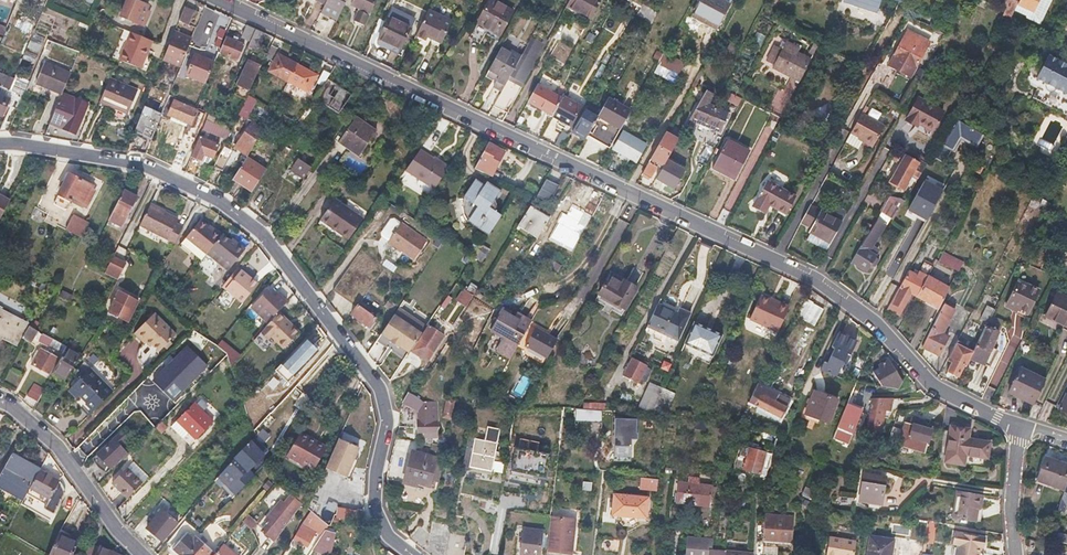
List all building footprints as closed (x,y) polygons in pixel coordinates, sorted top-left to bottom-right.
[(133,17),(143,21),(149,5),(150,2),(144,0),(127,0),(122,14),(133,17)] [(329,0),(296,0),(310,7),(309,8),(313,10),(314,10),(318,2),(326,6),(329,0)] [(326,6),(323,13),(339,20),(348,0),(329,0),(326,6)] [(353,6),(361,10),(357,20),(366,25),(377,0),(356,0),(353,6)] [(589,12),(595,15),(605,0),(574,0),(570,6),(575,8),(580,11),(582,8),(589,12)] [(726,17),(731,7),(718,0),(704,0),(696,14),(720,27),(726,17)] [(1023,0),(1010,0),(1006,10),(1008,11),(1006,15),(1015,19),(1022,3),(1023,0)] [(1022,3),(1035,9),(1032,16),(1045,21),(1054,0),(1023,0),(1022,3)] [(515,12),(504,6),(493,1),(481,24),(488,28),(503,36),(515,12)] [(149,5),(143,21),(147,22),(152,6),(149,5)] [(653,23),(658,13),(643,5),(637,15),(653,23)] [(184,8),(179,22),(184,24),(186,19),(189,20),(192,11),(184,8)] [(430,34),(432,35),(434,36),(433,39),(443,43),(453,22),(429,12),(417,36),(427,41),(430,34)] [(402,49),(407,39),(412,29),(390,19),(380,39),(402,49)] [(249,41),(254,28),(246,24),(241,37),(249,41)] [(917,33),(916,35),(915,36),(912,34),(914,32),(905,27),(887,62),(909,73),(927,39),(917,33)] [(263,32),(254,28),(249,41),(246,46),(255,49),(263,32)] [(131,32),(129,36),(119,61),(142,69),(147,59),(154,41),(131,32)] [(119,61),(129,36),(123,34),(113,58),(119,61)] [(45,40),(33,35),(27,49),(39,54),(45,40)] [(173,36),(165,57),(181,63),(191,38),(183,35),(182,39),(173,36)] [(223,37),(220,37),(218,36),(214,45),(219,47),(223,37)] [(236,59),(240,52),(243,44),(225,37),(219,52),(236,59)] [(269,46),(276,48),(280,40),(273,37),(269,46)] [(46,48),(77,60),(80,52),(49,40),(46,48)] [(523,55),(522,57),(516,68),(517,69),(495,108),(507,116),(526,83),(519,78),(523,73),(525,74),(531,62),(534,64),(542,49),(532,44),(525,56),(523,55)] [(264,58),(267,59),(270,61),(276,48),(269,46),(264,58)] [(812,61),(798,54),(785,47),(774,68),(801,82),(812,61)] [(516,68),(522,57),(513,52),(512,54),(502,49),(487,76),(498,81),(494,87),(502,92),(494,108),(495,108),(517,69),(516,68)] [(38,56),(26,52),(23,60),(34,65),(38,56)] [(1033,76),(1042,81),(1041,84),(1042,86),(1042,87),(1043,88),(1045,89),(1047,89),(1050,88),(1052,87),(1061,92),(1062,90),(1066,93),(1066,65),(1046,53),(1033,76)] [(213,61),(204,57),(195,54),(186,75),(204,82),(213,61)] [(287,81),(296,64),(276,54),(267,70),(287,81)] [(659,66),(671,71),(682,77),(688,65),(665,55),(659,66)] [(165,57),(164,61),(180,67),(181,63),(165,57)] [(152,61),(147,59),(142,69),(148,72),(152,61)] [(259,66),(253,63),(248,60),(237,84),(239,85),(248,90),(259,66)] [(33,68),(21,63),(16,75),(28,80),(33,68)] [(71,74),(58,69),(45,63),(37,84),(49,89),(62,95),(71,74)] [(316,74),(296,64),(287,81),(306,92),(316,74)] [(329,72),(325,70),(322,68),(312,84),(318,88),(325,77),(329,72)] [(4,81),(3,85),(10,88),(15,79),(0,73),(0,80),(4,81)] [(486,78),(496,84),(498,81),(487,76),(486,78)] [(349,93),(325,77),(318,88),(312,97),(337,113),(349,93)] [(111,106),(115,107),(129,113),(138,92),(110,80),(101,101),(111,106)] [(235,94),(245,99),(247,94),(249,90),(248,90),(239,85),(235,94)] [(541,108),(554,116),(564,99),(539,86),(530,102),(541,108)] [(737,106),(741,98),(730,93),(726,101),(737,106)] [(244,117),(254,98),(247,94),(245,99),(238,114),(244,117)] [(0,95),(0,114),(4,116),(11,100),(0,95)] [(70,125),(80,101),(62,95),(54,116),(45,137),(50,138),(64,140),(67,133),(70,125)] [(564,99),(554,116),(563,121),(572,126),(582,108),(564,98),(564,99)] [(599,118),(595,125),(598,126),(591,138),(601,144),(610,149),(632,111),(610,99),(599,118)] [(48,123),(55,103),(48,101),(41,121),(48,123)] [(80,101),(70,125),(79,128),(89,105),(80,101)] [(187,127),(192,129),(197,131),(200,123),(195,121),(199,112),(173,101),(172,105),(166,102),(161,116),(167,118),(168,115),(188,124),(187,127)] [(720,134),(722,130),(724,125),(719,123),(724,115),(700,101),(691,118),(720,134)] [(915,129),(916,127),(917,124),(930,131),(940,113),(915,101),(904,124),(915,129)] [(851,127),(863,133),(875,140),(886,120),(862,107),(851,127)] [(10,132),(18,112),(9,108),(0,130),(0,133),(10,132)] [(586,140),(595,125),(599,118),(587,112),(575,134),(582,138),(586,140)] [(213,124),(215,121),(216,117),(209,114),(206,121),(213,124)] [(339,137),(349,144),(359,151),(374,130),(353,115),(339,137)] [(985,133),(957,119),(944,146),(954,151),(961,138),(978,147),(985,133)] [(203,129),(226,140),(230,131),(213,124),(206,121),(203,129)] [(263,128),(257,124),(250,121),(243,131),(257,139),(263,128)] [(79,128),(70,125),(67,133),(76,136),(79,128)] [(562,130),(555,144),(561,147),(568,134),(562,130)] [(620,153),(619,154),(618,156),(621,158),(629,163),(631,159),(637,162),(647,145),(624,133),(614,150),(620,153)] [(667,133),(656,153),(644,173),(653,177),(660,164),(664,166),(679,140),(667,133)] [(195,177),(200,166),(204,154),(214,158),(219,146),(200,138),(185,173),(195,177)] [(737,177),(744,165),(750,153),(728,142),(716,166),(737,177)] [(491,175),(496,165),(501,155),(494,151),(495,148),(486,143),(474,167),(491,175)] [(433,190),(440,179),(447,169),(429,156),(418,149),(403,170),(433,190)] [(182,171),(185,163),(189,155),(179,151),(172,166),(182,171)] [(214,167),(218,169),(223,171),(229,157),(220,153),(214,167)] [(251,191),(259,180),(266,168),(246,156),(232,179),(243,186),(251,191)] [(901,188),(909,175),(916,163),(904,156),(889,181),(901,188)] [(309,168),(302,164),(296,160),(289,171),(301,179),(309,168)] [(735,181),(737,177),(716,166),(714,169),(727,176),(735,181)] [(975,169),(972,175),(982,180),(985,174),(975,169)] [(88,203),(90,204),(91,204),(96,196),(92,194),(96,187),(79,179),(69,174),(58,196),(85,209),(88,203)] [(946,186),(926,176),(908,210),(928,220),(946,186)] [(549,201),(554,193),(558,184),(546,178),(535,195),(549,201)] [(496,208),(496,207),(497,206),(497,204),(497,201),(496,200),(495,199),(493,198),(500,187),(490,182),(489,184),(479,179),(474,189),(468,199),(467,201),(466,205),(466,209),(466,211),(467,215),(469,219),(470,221),(488,231),(501,211),(496,208)] [(766,212),(768,208),(770,205),(787,214),(796,197),(767,181),(754,205),(766,212)] [(108,221),(114,225),(120,228),(128,212),(131,206),(135,198),(123,191),(108,221)] [(0,194),(0,220),(10,200),(0,194)] [(347,238),(354,228),(361,217),(333,198),(319,220),(338,232),(347,238)] [(888,199),(885,206),(897,213),(901,206),(888,199)] [(538,235),(544,226),(549,217),(529,205),(516,224),(525,230),(526,228),(538,235)] [(831,244),(839,228),(847,212),(833,205),(829,213),(831,214),(830,217),(810,206),(801,223),(811,228),(809,233),(810,233),(831,244)] [(139,227),(142,228),(153,207),(150,206),(139,227)] [(893,221),(895,217),(897,213),(885,206),(880,214),(893,221)] [(153,207),(142,228),(173,244),(183,227),(176,223),(177,220),(173,218),(153,207)] [(56,226),(64,230),(72,234),(79,219),(63,211),(56,226)] [(379,237),(386,242),(399,223),(393,219),(389,219),(379,233),(379,237)] [(336,236),(338,232),(319,220),(316,223),(324,228),(336,236)] [(197,247),(205,254),(209,250),(220,236),(213,230),(212,231),(199,221),(186,238),(197,247)] [(866,272),(871,264),(875,256),(868,252),(884,226),(876,222),(851,263),(866,272)] [(425,242),(412,233),(399,223),(386,242),(412,261),(425,242)] [(1,226),(0,226),(0,251),(11,229),(3,225),(2,227),(1,226)] [(548,252),(552,254),(556,256),(571,230),(563,226),(548,252)] [(435,248),(440,240),(430,232),(427,236),(433,241),(430,245),(435,248)] [(808,238),(828,250),(831,244),(810,233),(808,238)] [(230,267),(237,258),(244,249),(237,243),(235,245),(230,241),(221,235),(220,236),(209,250),(230,267)] [(186,238),(180,244),(192,254),(197,247),(186,238)] [(124,265),(127,259),(130,253),(117,247),(111,258),(124,265)] [(197,247),(192,254),(200,260),(205,254),(197,247)] [(941,263),(950,268),(959,272),(963,264),(945,254),(941,263)] [(917,297),(929,278),(934,269),(926,265),(918,277),(909,273),(900,288),(902,289),(893,304),(903,309),(912,294),(917,297)] [(221,287),(223,289),(240,270),(237,268),(221,287)] [(1062,268),(1059,274),(1066,278),(1066,270),(1062,268)] [(223,289),(232,297),(241,304),(257,285),(248,277),(240,270),(223,289)] [(611,273),(609,277),(620,283),(622,279),(611,273)] [(637,287),(629,283),(628,282),(622,279),(620,283),(609,277),(599,295),(625,309),(637,287)] [(950,290),(929,278),(917,297),(940,309),(950,290)] [(1033,290),(1027,288),(1022,285),(1014,302),(1024,308),(1023,309),(1032,313),(1043,293),(1034,288),(1033,290)] [(470,295),(460,288),(452,300),(463,307),(470,295)] [(108,304),(109,304),(110,305),(109,307),(119,313),(117,318),(126,322),(136,302),(115,291),(108,304)] [(271,321),(277,313),(279,312),(278,311),(286,302),(281,298),(276,294),(273,297),(267,292),(254,306),(271,321)] [(445,295),(437,307),(439,308),(441,305),(442,306),(448,298),(445,295)] [(1061,295),(1050,316),(1066,325),(1066,298),(1061,295)] [(779,333),(784,322),(790,310),(772,302),(762,297),(751,321),(779,333)] [(796,316),(805,321),(814,326),(824,309),(806,299),(796,316)] [(1029,320),(1032,313),(1023,309),(1024,308),(1014,302),(1011,307),(1021,312),(1020,315),(1029,320)] [(683,314),(671,309),(660,304),(648,328),(671,338),(683,314)] [(350,317),(358,323),(362,325),(367,328),(371,323),(374,319),(357,306),(350,317)] [(940,352),(945,344),(949,335),(944,332),(955,310),(946,306),(925,345),(940,352)] [(511,311),(506,309),(502,307),(490,329),(504,337),(502,340),(497,349),(511,357),(530,322),(515,314),(513,319),(508,316),(511,311)] [(997,310),(994,309),(990,307),(984,319),(991,323),(997,310)] [(28,325),(4,312),(0,310),(0,342),(1,339),(17,346),(28,325)] [(166,349),(168,346),(171,343),(169,341),(176,333),(154,312),(134,333),(144,343),(147,340),(158,351),(163,347),(166,349)] [(289,324),(277,313),(271,321),(269,323),(274,328),(268,333),(283,348),(291,339),(294,343),(300,337),(297,334),(298,333),(289,324)] [(393,313),(380,333),(389,339),(388,340),(397,346),(398,345),(407,351),(420,331),(393,313)] [(23,338),(28,340),(32,342),(38,331),(28,325),(17,346),(19,347),(23,338)] [(432,348),(436,341),(441,334),(426,325),(415,343),(413,342),(407,352),(416,357),(423,362),(432,348)] [(711,356),(715,346),(720,336),(707,331),(695,325),(685,345),(711,356)] [(557,340),(546,334),(534,328),(524,346),(546,359),(557,340)] [(991,368),(995,359),(999,351),(994,348),(1001,334),(989,328),(973,359),(991,368)] [(488,332),(502,340),(504,337),(490,329),(488,332)] [(50,345),(63,352),(65,349),(66,347),(40,332),(37,337),(40,339),(39,342),(48,347),(50,345)] [(825,363),(823,367),(821,372),(838,378),(842,369),(845,371),(857,343),(838,334),(832,347),(836,349),(829,365),(825,363)] [(144,343),(140,346),(153,359),(160,353),(158,351),(147,340),(144,343)] [(970,346),(959,340),(949,358),(955,361),(958,362),(963,352),(961,350),(963,346),(968,349),(970,346)] [(176,352),(171,358),(182,368),(187,363),(182,358),(187,353),(179,346),(174,351),(176,352)] [(974,352),(969,349),(968,349),(963,346),(961,350),(963,352),(958,362),(955,361),(947,374),(957,379),(964,366),(966,367),(974,352)] [(832,347),(825,363),(829,365),(836,349),(832,347)] [(65,349),(63,352),(53,372),(67,379),(80,357),(65,349)] [(48,374),(52,366),(57,358),(41,350),(32,366),(48,374)] [(646,378),(644,377),(643,376),(647,367),(632,359),(623,376),(639,384),(641,380),(645,382),(646,378)] [(889,361),(884,364),(880,367),(881,369),(874,373),(879,382),(885,378),(891,389),(899,390),(904,380),(898,377),(889,361)] [(90,368),(87,372),(110,396),(114,391),(90,368)] [(1048,382),(1035,376),(1023,370),(1011,393),(1035,405),(1048,382)] [(66,393),(70,397),(72,400),(74,401),(77,397),(83,404),(81,406),(90,415),(110,396),(87,372),(66,393)] [(44,390),(38,387),(32,384),(27,395),(38,401),(44,390)] [(748,402),(764,409),(780,417),(788,401),(756,385),(748,402)] [(417,417),(416,433),(434,433),(434,438),(438,438),(438,427),(439,427),(440,400),(425,400),(419,394),(410,388),(403,397),(415,407),(418,408),(417,417)] [(829,424),(834,411),(840,398),(816,388),(805,414),(829,424)] [(674,394),(663,389),(652,413),(659,414),(664,403),(669,405),(674,394)] [(873,393),(869,408),(865,424),(880,427),(885,407),(891,408),(893,396),(889,396),(873,393)] [(1061,409),(1060,409),(1066,412),(1066,394),(1064,393),(1057,407),(1061,408),(1061,409)] [(71,401),(87,418),(90,415),(81,406),(83,404),(77,397),(74,401),(72,400),(71,401)] [(466,417),(467,403),(455,402),(453,415),(466,417)] [(212,422),(202,412),(193,403),(176,420),(196,439),(212,422)] [(837,429),(845,433),(853,436),(862,414),(847,407),(837,429)] [(582,409),(582,413),(582,418),(601,419),(602,410),(582,409)] [(398,425),(405,426),(412,427),(414,414),(399,412),(398,422),(398,425)] [(904,421),(897,445),(924,452),(927,437),(931,438),(935,426),(925,423),(923,426),(921,425),(922,422),(923,419),(910,416),(908,423),(904,421)] [(965,455),(976,457),(988,459),(990,444),(968,440),(970,430),(952,427),(946,462),(964,465),(965,455)] [(82,443),(85,446),(89,449),(98,440),(91,433),(82,443)] [(634,463),(635,449),(636,434),(614,433),(612,461),(623,462),(634,463)] [(301,434),(299,436),(314,444),(316,442),(301,434)] [(327,448),(321,445),(316,442),(314,444),(299,436),(288,456),(315,471),(327,448)] [(358,444),(338,436),(333,446),(325,465),(349,476),(353,468),(348,466),(353,455),(358,444)] [(462,470),(477,473),(492,475),(498,444),(468,439),(462,470)] [(125,453),(119,446),(113,440),(97,455),(110,468),(125,453)] [(260,457),(248,445),(211,483),(224,495),(241,478),(260,457)] [(412,484),(413,483),(438,488),(444,454),(411,448),(409,457),(407,471),(405,472),(403,473),(402,475),(402,477),(402,479),(404,481),(405,482),(407,484),(409,484),(411,484),(412,484)] [(761,464),(763,459),(765,453),(748,448),(744,459),(737,457),(734,468),(763,476),(767,466),(761,464)] [(531,483),(534,468),(537,453),(518,449),(511,479),(531,483)] [(110,468),(97,455),(93,459),(105,472),(110,468)] [(357,457),(353,455),(348,466),(353,468),(357,457)] [(25,497),(39,471),(35,469),(12,456),(0,477),(0,483),(25,497)] [(1066,489),(1066,464),(1047,458),(1040,482),(1066,491),(1066,489)] [(125,468),(118,474),(112,481),(118,487),(117,489),(126,498),(141,483),(125,468)] [(39,471),(25,497),(21,505),(50,520),(64,492),(56,488),(59,482),(39,471)] [(246,483),(241,478),(224,495),(229,501),(246,483)] [(878,508),(881,495),(883,482),(860,478),(855,504),(878,508)] [(648,492),(648,488),(649,483),(636,482),(635,492),(648,492)] [(710,506),(711,496),(712,486),(679,483),(678,494),(677,503),(691,505),(710,506)] [(286,503),(285,502),(284,502),(275,513),(268,522),(262,530),(275,539),(287,522),(282,518),(290,507),(295,511),(302,502),(292,494),(286,503)] [(691,511),(691,505),(677,503),(678,494),(675,494),(673,510),(691,511)] [(956,521),(966,523),(975,524),(978,510),(981,511),(984,498),(961,494),(956,521)] [(629,514),(631,496),(615,495),(613,512),(629,514)] [(650,498),(631,496),(629,514),(638,515),(648,516),(650,498)] [(266,520),(268,522),(275,513),(284,502),(281,500),(266,520)] [(350,517),(351,509),(339,507),(337,514),(334,514),(330,525),(336,527),(341,515),(350,517)] [(317,531),(314,536),(319,539),(328,525),(311,509),(302,524),(309,528),(310,526),(317,531)] [(163,542),(178,524),(162,510),(147,528),(163,542)] [(764,539),(777,540),(780,540),(790,541),(792,516),(765,514),(764,539)] [(551,517),(546,551),(562,553),(572,554),(576,520),(551,517)] [(431,526),(427,545),(439,554),(446,554),(450,535),(452,524),(432,521),(431,526)] [(427,545),(431,526),(410,523),(407,537),(417,545),(426,552),(427,545)] [(309,545),(313,538),(314,536),(317,531),(310,526),(309,528),(302,524),(294,536),(309,545)] [(178,554),(207,554),(212,550),(195,535),(193,538),(180,527),(167,543),(172,547),(169,551),(174,554),(178,554)] [(542,533),(525,531),(521,554),(524,554),(540,554),(542,533)] [(1053,531),(1050,539),(1066,544),(1066,535),(1053,531)] [(70,537),(60,533),(51,554),(75,554),(81,541),(70,537)] [(955,534),(952,545),(958,546),(956,554),(981,554),(979,554),(980,548),(983,549),(985,539),(955,534)] [(450,535),(446,554),(464,554),(467,538),(450,535)] [(699,551),(705,551),(706,548),(710,548),(711,539),(688,537),(687,554),(699,554),(699,551)] [(835,538),(827,554),(856,554),(859,549),(835,538)] [(892,545),(867,541),(865,554),(890,554),(892,545)] [(223,543),(213,554),(236,554),(223,543)] [(112,551),(111,552),(92,544),(88,554),(117,554),(112,551)]
